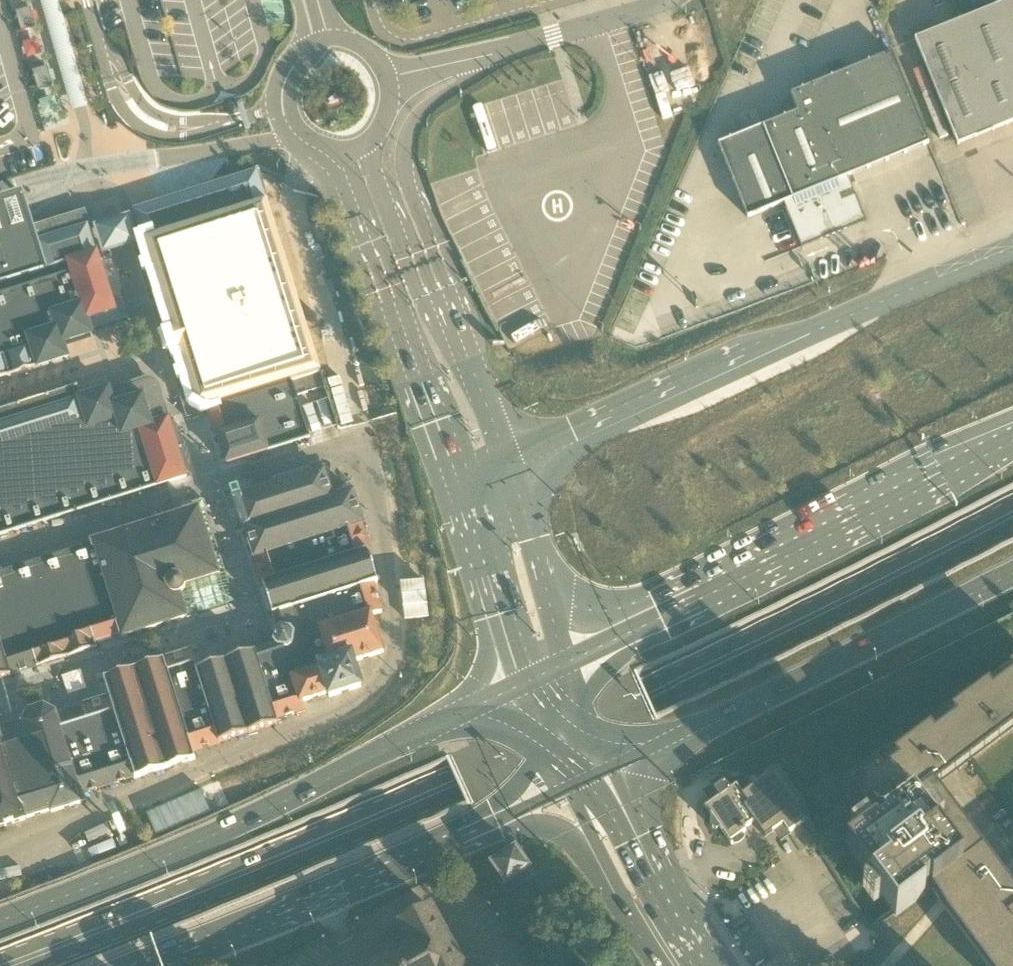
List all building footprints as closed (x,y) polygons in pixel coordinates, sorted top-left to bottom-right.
[(915,39),(958,145),(1012,123),(1012,0),(915,39)] [(848,177),(929,144),(892,53),(791,94),(798,112),(718,145),(748,218),(784,203),(802,248),(866,222),(848,177)] [(29,227),(18,192),(0,198),(0,237),(29,227)] [(144,237),(143,238),(144,240),(146,248),(147,250),(149,257),(149,259),(152,266),(153,269),(155,277),(156,278),(158,286),(158,288),(161,295),(161,297),(162,298),(164,305),(165,307),(167,315),(167,316),(170,324),(171,326),(173,334),(173,336),(176,343),(176,345),(179,352),(180,355),(182,362),(182,364),(185,372),(185,373),(186,376),(188,381),(188,383),(191,391),(191,393),(194,400),(194,402),(196,408),(197,410),(198,412),(199,412),(208,409),(214,427),(215,430),(216,433),(217,435),(218,437),(220,444),(222,449),(224,456),(226,463),(227,464),(247,458),(268,451),(268,452),(293,444),(311,438),(297,396),(325,387),(326,387),(322,373),(318,361),(316,355),(310,337),(309,332),(307,326),(300,304),(298,298),(291,275),(289,269),(273,217),(271,212),(267,200),(199,221),(197,222),(189,225),(178,228),(175,229),(171,230),(171,229),(154,234),(144,237)] [(97,252),(96,250),(94,251),(87,226),(88,226),(88,224),(86,224),(86,226),(67,232),(67,230),(65,231),(65,232),(46,238),(46,237),(44,237),(45,239),(36,241),(35,240),(33,241),(29,227),(0,236),(0,283),(42,269),(68,261),(72,272),(44,281),(27,286),(0,295),(0,378),(19,373),(47,364),(68,357),(63,343),(92,334),(87,320),(115,311),(97,252)] [(182,450),(181,445),(173,421),(169,422),(169,419),(168,419),(152,424),(143,397),(144,397),(144,395),(143,395),(141,396),(115,404),(109,390),(111,389),(111,388),(109,388),(86,395),(60,404),(28,413),(0,422),(0,536),(9,533),(15,531),(29,527),(38,524),(43,522),(56,518),(66,515),(72,513),(88,508),(95,506),(101,504),(117,499),(123,497),(129,495),(140,492),(145,490),(151,488),(158,486),(167,483),(187,477),(186,474),(189,473),(182,450)] [(5,825),(7,825),(13,823),(14,823),(20,821),(26,820),(25,819),(35,816),(41,814),(51,811),(52,813),(64,809),(71,807),(83,803),(81,794),(90,791),(97,789),(107,786),(119,782),(125,780),(135,777),(135,778),(148,774),(154,772),(177,765),(183,763),(195,759),(192,750),(202,747),(208,745),(219,741),(219,743),(231,739),(237,737),(260,730),(266,728),(278,724),(277,720),(287,717),(293,715),(306,711),(303,702),(313,699),(319,697),(329,693),(330,697),(342,694),(350,691),(362,687),(354,662),(363,659),(370,657),(384,653),(377,631),(375,625),(372,615),(382,612),(378,600),(376,593),(373,584),(378,582),(374,569),(372,563),(368,551),(368,550),(367,551),(364,541),(362,535),(359,525),(362,524),(363,524),(360,511),(357,505),(354,492),(333,498),(330,489),(328,483),(324,471),(257,492),(236,499),(238,504),(244,524),(246,530),(249,540),(251,544),(254,555),(255,558),(256,558),(264,583),(263,583),(264,588),(272,611),(273,615),(280,613),(280,615),(282,620),(282,621),(285,630),(285,632),(287,637),(288,640),(284,647),(257,656),(255,652),(253,652),(246,654),(234,658),(227,661),(225,661),(217,663),(205,667),(198,670),(197,665),(192,652),(182,655),(175,657),(164,661),(164,660),(157,662),(139,668),(130,670),(109,677),(104,679),(109,695),(110,698),(101,701),(92,704),(83,707),(82,707),(82,708),(81,708),(73,710),(70,711),(59,715),(56,716),(55,714),(44,708),(29,713),(23,724),(24,726),(0,734),(0,827),(5,825)] [(180,595),(182,593),(184,591),(185,588),(185,585),(189,584),(199,581),(204,579),(214,576),(219,574),(217,569),(214,559),(212,554),(209,544),(208,539),(205,530),(203,524),(200,515),(198,509),(177,516),(171,518),(171,519),(159,523),(156,524),(149,526),(140,529),(134,531),(122,534),(117,536),(101,541),(95,543),(83,547),(77,549),(67,552),(54,556),(48,558),(26,565),(20,567),(0,573),(0,680),(11,676),(11,675),(25,670),(37,666),(37,668),(42,666),(64,659),(98,649),(96,644),(122,636),(122,638),(128,636),(137,633),(143,631),(152,628),(157,627),(167,624),(172,622),(182,619),(187,617),(186,612),(183,602),(180,595)] [(935,787),(1012,729),(1012,666),(976,694),(853,786),(882,824),(871,832),(865,824),(849,835),(856,844),(846,851),(871,883),(862,889),(874,905),(882,899),(895,915),(881,925),(895,943),(912,965),(1012,965),(1012,891),(935,787)] [(720,828),(730,842),(742,833),(742,834),(746,831),(744,829),(754,822),(765,837),(784,825),(790,833),(809,820),(776,772),(743,795),(736,786),(730,790),(725,782),(709,793),(715,801),(706,807),(713,818),(710,820),(710,825),(713,828),(717,830),(720,828)] [(157,808),(167,830),(212,810),(202,788),(157,808)] [(524,848),(526,847),(522,844),(520,846),(514,849),(515,850),(511,852),(508,848),(504,850),(505,853),(504,854),(490,863),(506,883),(501,887),(508,895),(527,882),(530,886),(535,883),(537,887),(541,885),(518,852),(521,850),(524,848)] [(431,908),(386,933),(394,948),(362,965),(463,965),(431,908)]
